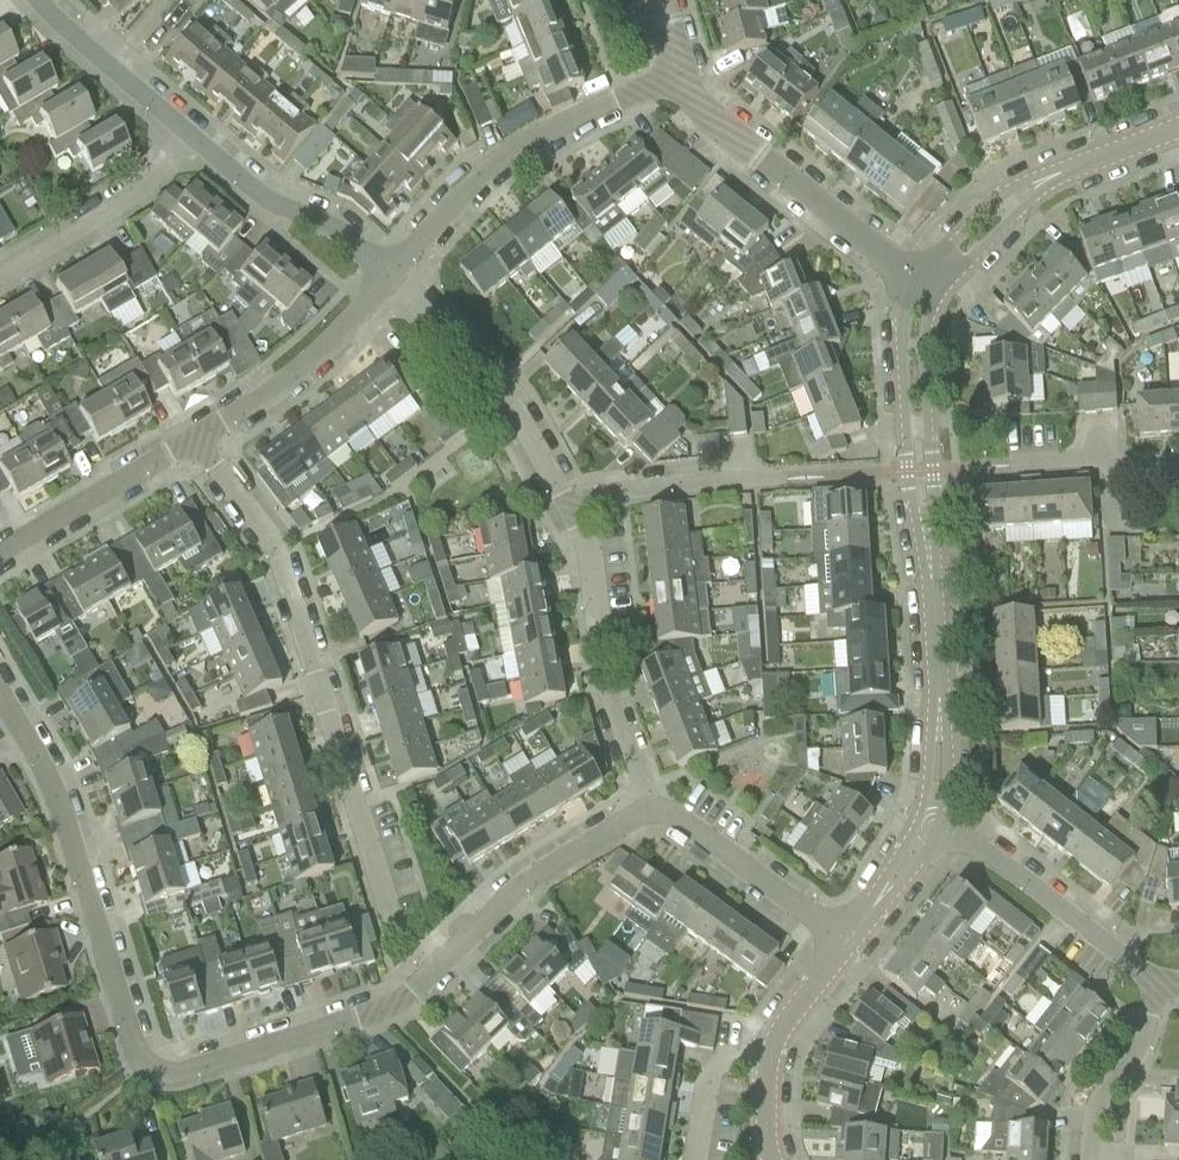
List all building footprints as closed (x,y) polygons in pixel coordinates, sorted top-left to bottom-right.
[(104,9),(115,0),(96,0),(104,9)] [(245,10),(233,0),(223,0),(221,2),(239,17),(245,10)] [(280,30),(311,3),(308,0),(244,0),(280,30)] [(337,14),(351,17),(355,3),(345,0),(341,0),(337,14)] [(360,9),(390,18),(395,0),(363,0),(360,9)] [(426,0),(395,0),(390,18),(417,27),(414,37),(415,38),(426,0)] [(458,0),(426,0),(415,38),(444,46),(447,36),(458,0)] [(514,21),(551,6),(549,0),(505,0),(514,21)] [(728,24),(718,26),(719,27),(768,14),(792,6),(791,0),(722,0),(728,24)] [(965,7),(963,0),(949,0),(947,1),(951,12),(965,7)] [(1012,6),(1010,0),(991,0),(989,1),(993,13),(1012,7),(1012,6)] [(525,47),(562,32),(551,6),(514,21),(525,47)] [(914,26),(919,24),(928,21),(924,8),(909,13),(914,26)] [(254,17),(245,10),(239,17),(248,24),(254,17)] [(836,35),(849,30),(842,10),(828,16),(836,35)] [(1178,71),(1178,11),(1178,10),(1163,16),(1161,20),(1158,21),(1162,32),(1178,72),(1178,71)] [(876,13),(874,19),(876,26),(887,23),(885,11),(876,13)] [(965,29),(985,23),(981,11),(962,17),(965,29)] [(760,17),(768,15),(768,14),(719,27),(726,56),(767,46),(760,17)] [(331,16),(329,23),(333,29),(341,31),(344,21),(331,16)] [(965,29),(962,17),(942,23),(946,35),(965,29)] [(283,46),(289,38),(271,22),(264,30),(283,46)] [(903,42),(922,36),(919,24),(914,26),(899,30),(903,42)] [(215,29),(208,37),(196,27),(165,64),(177,74),(182,68),(190,75),(223,36),(215,29)] [(854,42),(849,30),(836,35),(840,47),(854,42)] [(17,58),(1,31),(0,31),(0,68),(17,58)] [(536,74),(573,58),(562,32),(525,47),(530,60),(519,65),(524,78),(536,74)] [(1150,83),(1178,72),(1162,32),(1135,43),(1150,83)] [(471,52),(473,37),(460,35),(458,49),(471,52)] [(231,43),(223,36),(190,75),(198,82),(193,87),(205,97),(236,61),(225,51),(231,43)] [(301,61),(307,53),(289,38),(283,46),(301,61)] [(1122,93),(1150,83),(1135,43),(1107,54),(1122,93)] [(923,67),(934,63),(927,44),(914,49),(922,68),(923,67)] [(802,63),(803,62),(790,51),(782,62),(771,52),(742,89),(755,99),(758,96),(768,104),(794,72),(802,63)] [(1094,104),(1122,93),(1107,54),(1078,65),(1082,74),(1094,104)] [(17,58),(0,68),(0,111),(4,118),(56,88),(40,61),(19,73),(12,61),(17,58)] [(536,74),(524,78),(530,91),(541,86),(547,101),(552,113),(573,104),(568,92),(584,85),(573,58),(536,74)] [(317,85),(324,77),(304,60),(297,68),(317,85)] [(260,72),(255,77),(236,61),(205,97),(217,107),(221,102),(229,108),(260,72)] [(374,71),(375,62),(345,61),(340,76),(374,78),(374,86),(375,71),(374,71)] [(807,82),(814,73),(802,63),(794,72),(768,104),(792,123),(819,91),(807,82)] [(929,86),(941,81),(934,63),(923,67),(922,68),(929,86)] [(1035,65),(1034,65),(1057,123),(1065,120),(1064,116),(1080,110),(1068,80),(1082,74),(1078,65),(1078,63),(1064,68),(1040,78),(1035,65)] [(1049,127),(1057,123),(1034,65),(1011,74),(1016,87),(1032,128),(1048,122),(1049,127)] [(404,74),(404,73),(375,71),(374,86),(403,87),(404,74)] [(263,83),(268,78),(260,72),(229,108),(237,115),(232,121),(244,131),(276,94),(263,83)] [(432,88),(433,74),(404,73),(404,74),(403,87),(432,88)] [(1032,128),(1016,87),(1011,74),(987,83),(1010,142),(1018,139),(1016,134),(1032,128)] [(325,92),(332,84),(324,77),(317,85),(325,92)] [(1002,145),(1010,142),(987,83),(962,93),(983,147),(1000,141),(1002,145)] [(466,101),(480,95),(476,86),(462,92),(466,101)] [(49,93),(56,88),(4,118),(5,119),(10,115),(18,128),(30,121),(35,129),(43,124),(53,143),(47,146),(47,147),(93,120),(77,93),(56,105),(49,93)] [(451,99),(452,89),(440,88),(440,98),(451,99)] [(347,116),(362,98),(355,92),(340,110),(347,116)] [(293,96),(287,103),(276,94),(244,131),(255,140),(260,135),(268,142),(301,103),(293,96)] [(492,103),(484,106),(480,95),(466,101),(479,130),(500,121),(492,103)] [(821,153),(852,115),(831,98),(803,132),(817,144),(814,147),(821,153)] [(871,131),(884,116),(864,100),(852,115),(821,153),(827,158),(830,154),(844,165),(871,131)] [(456,143),(438,127),(409,101),(391,121),(402,131),(433,158),(440,150),(445,155),(456,143)] [(302,117),(308,109),(301,103),(268,142),(276,149),(271,154),(283,165),(315,128),(302,117)] [(942,125),(957,119),(951,104),(935,110),(941,126),(942,125)] [(330,135),(347,116),(340,110),(323,129),(330,135)] [(687,131),(690,128),(675,116),(673,119),(687,131)] [(951,152),(967,145),(957,119),(942,125),(941,126),(951,152)] [(85,124),(93,120),(47,147),(54,159),(67,152),(71,161),(80,156),(91,174),(130,151),(114,124),(93,137),(85,124)] [(433,158),(402,131),(391,121),(384,130),(394,138),(384,150),(421,182),(431,171),(425,166),(433,158)] [(329,136),(330,135),(323,129),(309,145),(294,163),(305,173),(321,155),(334,141),(329,136)] [(861,185),(892,147),(871,131),(844,165),(857,176),(854,180),(861,185)] [(671,178),(688,157),(658,133),(641,147),(635,139),(624,148),(628,153),(616,162),(613,157),(612,157),(639,191),(648,203),(674,181),(671,178)] [(912,163),(920,152),(901,137),(893,148),(892,147),(861,185),(881,201),(912,163)] [(411,193),(421,182),(384,150),(368,169),(398,196),(405,189),(411,193)] [(648,203),(639,191),(612,157),(601,166),(605,170),(594,179),(590,175),(617,209),(638,192),(647,203),(648,203)] [(681,187),(698,166),(688,157),(671,178),(674,181),(681,187)] [(912,163),(881,201),(901,218),(932,179),(912,163)] [(692,196),(709,174),(698,166),(681,187),(692,196)] [(391,204),(398,196),(368,169),(349,191),(340,187),(336,197),(351,202),(368,218),(375,211),(386,221),(397,209),(391,204)] [(615,210),(617,209),(590,175),(579,184),(583,188),(570,198),(603,240),(625,223),(615,210)] [(204,195),(203,196),(194,188),(183,200),(171,190),(149,215),(185,246),(193,237),(217,208),(216,208),(218,206),(219,201),(209,193),(204,195)] [(739,198),(735,203),(722,192),(712,205),(701,196),(677,225),(712,252),(719,243),(749,207),(739,198)] [(552,246),(575,228),(551,198),(528,216),(552,246)] [(1178,202),(1167,206),(1165,202),(1152,207),(1167,248),(1173,264),(1178,262),(1178,203),(1178,202)] [(755,219),(759,214),(749,207),(719,243),(732,254),(725,263),(743,278),(775,254),(762,237),(768,230),(755,219)] [(1173,264),(1167,248),(1152,207),(1139,211),(1141,216),(1129,220),(1143,257),(1148,273),(1173,264)] [(185,246),(183,247),(200,261),(200,264),(217,278),(222,272),(243,248),(232,239),(240,228),(217,208),(193,237),(185,246)] [(649,246),(668,223),(657,214),(638,237),(639,238),(649,246)] [(530,264),(552,246),(528,216),(506,234),(530,264)] [(1129,220),(1118,224),(1117,220),(1103,224),(1119,265),(1123,278),(1146,270),(1148,273),(1143,257),(1129,220)] [(1123,278),(1119,265),(1103,224),(1092,228),(1091,225),(1078,230),(1083,244),(1082,245),(1094,274),(1100,287),(1123,278)] [(529,265),(530,264),(506,234),(483,252),(508,282),(520,272),(527,280),(535,273),(529,265)] [(649,246),(639,238),(638,237),(633,244),(643,253),(649,246)] [(1100,287),(1094,274),(1082,245),(1071,248),(1063,257),(1056,250),(1046,260),(1049,263),(1041,271),(1036,266),(1035,267),(1068,299),(1077,307),(1098,287),(1100,287)] [(248,311),(261,295),(285,267),(262,247),(254,257),(243,248),(222,272),(233,281),(230,284),(238,291),(232,298),(248,311)] [(143,286),(155,278),(139,251),(127,258),(143,286)] [(484,301),(508,282),(483,252),(461,270),(484,301)] [(127,258),(114,266),(107,254),(97,260),(96,258),(92,256),(80,263),(80,268),(100,302),(108,316),(134,301),(130,293),(143,286),(127,258)] [(796,268),(788,272),(775,254),(743,278),(739,283),(751,300),(763,295),(768,312),(783,306),(818,291),(820,287),(808,282),(803,284),(796,268)] [(596,297),(626,269),(618,261),(588,289),(596,297)] [(300,297),(309,287),(285,267),(261,295),(284,314),(279,319),(280,324),(290,333),(311,309),(309,307),(310,305),(300,297)] [(1077,307),(1068,299),(1035,267),(1026,276),(1028,278),(1019,287),(1052,320),(1060,328),(1058,326),(1077,307)] [(73,317),(100,302),(80,268),(66,276),(67,278),(55,285),(61,296),(48,304),(64,331),(77,324),(73,317)] [(607,311),(639,282),(626,269),(596,297),(596,298),(607,311)] [(656,301),(655,299),(643,287),(635,295),(648,309),(656,301)] [(772,310),(768,312),(768,313),(784,307),(794,332),(829,318),(823,303),(829,301),(832,292),(820,287),(818,291),(772,310)] [(999,329),(996,332),(1025,343),(1042,349),(1051,340),(1050,339),(1041,330),(1052,320),(1019,287),(1010,297),(1013,300),(1004,309),(1007,312),(997,323),(1001,327),(999,329)] [(596,297),(588,289),(568,308),(570,311),(575,317),(596,298),(596,297)] [(48,304),(36,311),(30,299),(3,315),(22,347),(35,339),(44,354),(69,339),(64,331),(48,304)] [(663,308),(656,301),(648,309),(666,329),(675,321),(663,308)] [(570,311),(568,308),(564,303),(542,323),(549,330),(570,311)] [(1169,312),(1173,323),(1178,321),(1178,309),(1169,312)] [(248,311),(236,325),(246,341),(261,323),(248,311)] [(198,320),(173,335),(181,348),(201,383),(227,367),(220,356),(233,349),(217,321),(212,312),(198,320)] [(236,325),(234,321),(229,314),(217,321),(233,349),(246,341),(236,325)] [(1144,335),(1168,325),(1164,314),(1139,324),(1140,324),(1144,335)] [(22,347),(3,315),(0,316),(0,372),(12,366),(7,356),(22,347)] [(692,340),(701,332),(688,318),(679,326),(692,340)] [(797,341),(764,355),(771,372),(779,369),(791,364),(793,363),(840,346),(844,347),(849,335),(850,334),(840,330),(835,332),(829,318),(794,332),(797,341)] [(542,323),(528,336),(535,343),(549,330),(542,323)] [(1144,335),(1140,324),(1139,324),(1129,327),(1133,338),(1144,335)] [(1163,346),(1178,341),(1174,330),(1159,336),(1163,346)] [(1027,379),(1025,343),(996,332),(998,355),(987,355),(987,368),(983,368),(984,382),(1027,379)] [(682,355),(690,347),(677,333),(669,341),(682,355)] [(793,363),(791,364),(802,391),(839,375),(834,361),(839,359),(850,334),(849,335),(844,347),(840,346),(793,363)] [(1149,351),(1163,346),(1159,336),(1145,341),(1149,351)] [(718,367),(727,359),(706,337),(698,344),(718,367)] [(594,360),(593,360),(573,339),(545,365),(565,387),(594,360)] [(1114,363),(1123,354),(1109,340),(1102,348),(1106,353),(1099,363),(1114,369),(1114,363)] [(593,361),(565,387),(585,408),(613,382),(614,380),(624,371),(615,361),(624,352),(614,341),(593,361)] [(695,369),(703,361),(690,347),(682,355),(695,369)] [(174,398),(201,383),(181,348),(154,363),(152,359),(139,367),(155,394),(167,387),(174,398)] [(748,381),(727,359),(718,367),(739,389),(748,381)] [(139,367),(136,361),(96,382),(104,396),(123,428),(149,413),(142,401),(155,394),(139,367)] [(74,367),(71,378),(85,382),(88,371),(83,362),(74,367)] [(421,389),(403,366),(402,365),(390,374),(385,367),(363,383),(388,416),(410,399),(409,398),(421,389)] [(1117,412),(1114,376),(1095,369),(1094,369),(1096,388),(1098,413),(1117,412)] [(850,388),(845,390),(839,375),(802,391),(812,417),(855,400),(850,388)] [(604,428),(646,389),(635,378),(623,389),(614,380),(585,408),(604,428)] [(985,394),(982,394),(983,408),(1000,407),(1001,419),(1030,417),(1029,405),(1027,380),(1027,379),(984,382),(985,394)] [(762,397),(748,382),(748,381),(739,389),(754,404),(762,397)] [(368,431),(388,416),(363,383),(343,398),(368,431)] [(747,436),(743,403),(724,383),(723,384),(730,438),(747,436)] [(1079,414),(1098,413),(1096,388),(1078,389),(1079,414)] [(15,404),(6,389),(0,393),(0,412),(15,404)] [(666,410),(646,389),(604,428),(625,450),(632,444),(653,466),(680,440),(668,426),(659,417),(666,410)] [(96,444),(123,428),(104,396),(78,410),(74,403),(60,412),(62,414),(77,440),(89,432),(96,444)] [(347,447),(368,431),(343,398),(323,414),(347,447)] [(1178,436),(1178,398),(1167,399),(1170,437),(1178,436)] [(1140,439),(1170,437),(1167,399),(1137,401),(1140,439)] [(855,400),(812,417),(822,443),(812,447),(818,462),(846,451),(840,437),(860,430),(854,414),(860,411),(855,400)] [(81,447),(77,440),(62,414),(40,427),(36,427),(33,427),(24,432),(22,434),(20,438),(16,441),(17,441),(16,441),(24,453),(42,485),(69,469),(62,458),(81,447)] [(327,462),(347,447),(323,414),(302,429),(327,462)] [(754,436),(765,435),(763,415),(752,416),(754,436)] [(457,438),(468,429),(460,418),(449,427),(451,429),(451,430),(457,438)] [(306,478),(327,462),(302,429),(282,445),(306,478)] [(457,438),(451,430),(451,429),(437,439),(444,448),(457,438)] [(287,492),(306,478),(282,445),(260,461),(266,469),(256,476),(284,512),(295,504),(287,492)] [(9,489),(16,500),(42,485),(24,453),(0,466),(0,494),(9,489)] [(404,478),(416,469),(410,460),(397,470),(404,478)] [(392,488),(404,478),(397,470),(385,480),(392,488)] [(1061,527),(1091,525),(1088,475),(1077,476),(1077,488),(1059,489),(1061,527)] [(1059,489),(1041,490),(1040,478),(1030,479),(1033,529),(1061,527),(1059,489)] [(1005,531),(1033,529),(1030,479),(1020,479),(1020,491),(1002,492),(1005,531)] [(1002,492),(984,494),(983,482),(972,483),(975,533),(1005,531),(1002,492)] [(357,506),(371,499),(367,490),(353,496),(357,506)] [(833,501),(832,492),(832,491),(812,492),(813,504),(810,504),(812,532),(867,528),(865,498),(833,501)] [(340,502),(338,503),(342,512),(357,506),(353,496),(340,502)] [(158,527),(179,563),(187,577),(223,556),(191,503),(177,511),(180,515),(158,527)] [(318,523),(332,516),(328,507),(314,513),(318,523)] [(647,542),(687,537),(684,511),(644,516),(647,542)] [(742,531),(753,530),(752,514),(741,515),(742,531)] [(407,534),(417,531),(412,515),(402,519),(407,534)] [(760,535),(772,534),(770,515),(759,516),(760,535)] [(216,516),(208,521),(216,534),(224,529),(216,516)] [(484,558),(532,548),(527,522),(479,531),(484,558)] [(158,575),(179,563),(158,527),(136,540),(134,536),(120,544),(143,583),(159,611),(174,602),(158,575)] [(329,568),(367,551),(356,527),(318,544),(329,568)] [(867,528),(812,532),(814,561),(816,560),(831,560),(830,559),(869,557),(867,528)] [(743,547),(754,546),(753,530),(742,531),(743,547)] [(412,549),(422,546),(417,531),(407,534),(412,549)] [(761,554),(773,554),(772,534),(760,535),(761,554)] [(650,568),(703,561),(700,536),(687,538),(687,537),(647,542),(650,568)] [(437,568),(446,564),(438,539),(428,540),(437,568)] [(1120,563),(1124,563),(1122,540),(1106,540),(1109,578),(1120,577),(1120,563)] [(108,604),(143,583),(120,544),(107,552),(105,550),(84,562),(108,604)] [(525,550),(532,549),(532,548),(484,558),(488,583),(541,573),(541,571),(530,573),(525,550)] [(339,592),(378,575),(367,551),(329,568),(339,592)] [(869,557),(830,559),(831,560),(832,587),(870,585),(869,557)] [(703,561),(650,568),(653,593),(705,587),(711,586),(708,561),(703,561)] [(73,625),(108,604),(84,562),(82,563),(86,569),(66,581),(63,577),(50,585),(73,625)] [(444,592),(454,589),(446,564),(437,568),(444,592)] [(423,583),(433,580),(427,565),(407,572),(413,588),(423,583)] [(745,582),(756,581),(755,566),(744,566),(745,582)] [(775,591),(773,572),(762,573),(763,592),(775,591)] [(505,606),(546,598),(541,573),(488,583),(500,581),(505,606)] [(350,615),(388,598),(378,575),(339,592),(350,615)] [(1120,577),(1109,578),(1110,594),(1120,593),(1120,592),(1126,592),(1131,592),(1130,578),(1120,579),(1120,577)] [(433,580),(423,583),(436,624),(446,620),(433,580)] [(746,598),(757,597),(756,581),(745,582),(746,598)] [(39,597),(16,610),(36,646),(55,635),(70,661),(72,660),(88,651),(73,625),(50,585),(36,593),(39,597)] [(884,612),(872,612),(870,585),(832,587),(818,588),(820,617),(884,613),(884,612)] [(697,614),(708,613),(705,587),(653,593),(656,619),(697,614)] [(452,617),(463,615),(454,589),(444,592),(452,617)] [(202,606),(189,614),(200,637),(213,631),(251,615),(240,590),(202,606)] [(776,610),(783,610),(782,591),(775,591),(763,592),(765,620),(776,620),(776,610)] [(1055,591),(1040,592),(1041,601),(1055,600),(1055,591)] [(361,640),(399,623),(388,598),(350,615),(361,640)] [(509,631),(551,623),(546,598),(505,606),(509,631)] [(700,641),(712,639),(708,613),(697,614),(656,619),(659,645),(693,641),(700,641)] [(846,644),(886,641),(884,613),(820,617),(820,618),(827,618),(828,633),(845,632),(846,644)] [(1036,643),(1034,614),(994,616),(996,645),(1036,643)] [(223,654),(261,638),(251,615),(213,631),(223,654)] [(748,636),(759,635),(758,619),(748,620),(748,636)] [(767,649),(778,648),(776,620),(765,620),(767,649)] [(1112,636),(1124,635),(1123,620),(1111,621),(1112,636)] [(514,656),(556,648),(551,623),(509,631),(514,656)] [(463,640),(459,628),(458,624),(448,627),(451,636),(453,643),(463,640)] [(1094,639),(1105,638),(1104,625),(1093,626),(1094,639)] [(141,642),(143,641),(137,631),(128,636),(135,650),(143,645),(141,642)] [(749,636),(748,636),(749,654),(760,653),(759,635),(749,636)] [(1130,649),(1124,650),(1124,635),(1112,636),(1114,667),(1126,666),(1125,663),(1131,662),(1130,649)] [(158,657),(167,652),(158,638),(150,643),(158,657)] [(234,678),(271,661),(261,638),(223,654),(234,678)] [(1096,669),(1107,668),(1105,638),(1094,639),(1096,669)] [(458,658),(467,655),(463,640),(453,643),(458,658)] [(702,676),(695,658),(693,641),(659,645),(647,647),(649,666),(649,667),(641,671),(651,696),(689,681),(702,676)] [(848,672),(887,670),(886,641),(846,644),(848,672)] [(458,658),(453,643),(443,646),(448,661),(458,658)] [(998,675),(1037,672),(1036,643),(996,645),(998,675)] [(367,686),(407,674),(400,648),(359,661),(367,686)] [(519,681),(560,673),(556,648),(514,656),(519,681)] [(768,669),(780,668),(778,648),(767,649),(768,669)] [(166,670),(174,665),(167,652),(158,657),(166,670)] [(458,658),(448,661),(452,677),(462,674),(458,658)] [(762,677),(761,677),(760,660),(749,661),(739,664),(748,685),(752,685),(762,684),(762,677)] [(266,693),(282,686),(271,661),(234,678),(245,702),(236,706),(239,718),(272,708),(266,693)] [(81,729),(132,699),(111,664),(56,695),(65,710),(69,707),(81,729)] [(870,701),(889,699),(887,670),(848,672),(848,673),(834,674),(837,717),(871,715),(870,701)] [(474,691),(484,688),(479,672),(469,675),(474,691)] [(1000,704),(1039,701),(1037,672),(998,675),(1000,704)] [(524,708),(565,700),(560,673),(519,681),(524,708)] [(375,711),(415,698),(407,674),(367,686),(375,711)] [(698,705),(711,699),(702,676),(689,681),(651,696),(660,720),(698,705)] [(763,697),(775,696),(774,677),(762,677),(762,684),(763,697)] [(184,701),(193,696),(185,682),(176,688),(184,701)] [(1098,698),(1109,697),(1108,682),(1097,683),(1098,698)] [(763,697),(762,684),(752,685),(753,700),(763,700),(763,697)] [(478,706),(488,703),(484,688),(474,691),(478,706)] [(461,711),(471,708),(467,692),(457,695),(461,711)] [(191,715),(201,710),(193,696),(184,701),(191,715)] [(1099,711),(1110,710),(1109,697),(1098,698),(1099,711)] [(382,735),(422,723),(415,698),(375,711),(382,735)] [(118,708),(132,700),(132,699),(81,729),(94,750),(90,753),(97,766),(140,747),(164,737),(156,722),(133,736),(130,731),(131,730),(118,708)] [(1039,701),(1000,704),(1001,733),(1025,731),(1041,730),(1051,730),(1049,701),(1039,701)] [(669,744),(707,729),(698,705),(660,720),(669,744)] [(471,708),(461,711),(466,727),(476,724),(471,708)] [(743,732),(754,731),(752,714),(742,715),(743,732)] [(288,722),(274,726),(271,715),(245,723),(257,760),(296,748),(288,722)] [(548,715),(534,723),(539,732),(553,724),(548,715)] [(796,754),(807,753),(805,719),(794,720),(796,754)] [(843,751),(884,748),(883,721),(840,724),(843,751)] [(390,760),(430,747),(422,723),(382,735),(390,760)] [(525,740),(539,732),(534,723),(520,731),(525,740)] [(168,750),(189,741),(184,728),(164,737),(140,747),(97,766),(98,767),(102,780),(107,779),(114,803),(153,791),(145,767),(146,767),(146,766),(147,765),(148,763),(148,760),(169,754),(168,750)] [(717,754),(717,753),(707,729),(669,744),(679,769),(717,754)] [(465,747),(481,743),(478,733),(468,735),(463,737),(465,747)] [(598,777),(607,771),(593,734),(577,744),(580,751),(559,764),(580,799),(603,785),(598,777)] [(1078,746),(1094,746),(1094,735),(1078,736),(1078,746)] [(1063,747),(1078,746),(1078,736),(1063,736),(1063,747)] [(496,759),(509,750),(504,741),(490,749),(496,759)] [(1156,741),(1126,742),(1135,750),(1145,750),(1156,750),(1156,741)] [(398,785),(438,773),(430,747),(390,760),(398,785)] [(265,784),(304,772),(296,748),(257,760),(265,784)] [(876,776),(886,775),(884,748),(843,751),(846,785),(848,786),(871,794),(876,776)] [(481,767),(496,759),(490,749),(476,758),(481,767)] [(1134,768),(1141,759),(1130,750),(1123,760),(1134,768)] [(807,753),(796,754),(797,764),(797,769),(808,772),(807,753)] [(212,774),(222,771),(217,755),(208,758),(212,774)] [(1146,778),(1153,769),(1141,759),(1134,768),(1146,778)] [(558,812),(580,799),(559,764),(537,777),(558,812)] [(558,812),(537,777),(531,767),(509,781),(515,790),(536,825),(558,812)] [(452,785),(465,777),(460,768),(446,776),(452,785)] [(808,773),(808,772),(797,769),(786,784),(794,791),(808,773)] [(217,788),(226,786),(222,771),(212,774),(217,788)] [(272,809),(311,797),(304,772),(265,784),(272,809)] [(1020,820),(1044,790),(1021,772),(997,802),(1020,820)] [(201,791),(209,788),(205,776),(192,779),(194,787),(201,791)] [(437,794),(452,785),(446,776),(432,785),(437,794)] [(1178,790),(1178,789),(1162,776),(1155,785),(1171,799),(1178,790)] [(21,816),(0,780),(0,828),(21,816)] [(785,804),(794,791),(786,784),(776,797),(785,804)] [(514,838),(536,825),(515,790),(493,803),(514,838)] [(1043,838),(1066,808),(1044,790),(1020,820),(1043,838)] [(196,820),(165,829),(153,791),(114,803),(122,827),(117,828),(122,844),(196,821),(196,820)] [(857,837),(873,815),(840,791),(825,812),(816,805),(815,806),(857,837)] [(1043,838),(1065,856),(1089,826),(1099,812),(1076,795),(1066,808),(1043,838)] [(280,833),(319,821),(311,797),(272,809),(280,833)] [(492,852),(514,838),(493,803),(471,816),(492,852)] [(227,823),(237,820),(233,804),(223,807),(227,823)] [(769,825),(779,811),(771,805),(761,818),(769,825)] [(206,806),(193,810),(196,821),(209,816),(206,806)] [(842,857),(857,837),(815,806),(801,827),(809,833),(842,857)] [(465,807),(443,820),(429,829),(451,865),(464,858),(468,866),(492,852),(471,816),(465,807)] [(1087,873),(1126,824),(1116,817),(1101,835),(1089,826),(1065,856),(1087,873)] [(232,838),(242,835),(237,820),(227,823),(232,838)] [(171,845),(201,836),(196,821),(122,844),(126,859),(131,857),(138,881),(178,869),(171,845)] [(287,858),(326,846),(319,821),(280,833),(287,858)] [(1146,881),(1157,849),(1126,824),(1087,873),(1111,892),(1130,868),(1146,881)] [(826,879),(842,857),(809,833),(793,855),(826,879)] [(295,883),(334,871),(326,846),(287,858),(295,883)] [(1146,881),(1161,885),(1156,901),(1168,900),(1169,910),(1178,909),(1178,872),(1168,873),(1167,854),(1167,852),(1157,849),(1146,881)] [(27,927),(22,911),(45,904),(29,852),(6,859),(0,861),(0,935),(27,927)] [(243,872),(252,869),(248,853),(238,856),(243,872)] [(633,909),(656,877),(631,860),(609,891),(633,909)] [(221,882),(185,893),(178,869),(138,881),(146,905),(141,907),(146,922),(227,897),(241,893),(237,879),(222,883),(221,882)] [(248,887),(257,884),(252,869),(243,872),(248,887)] [(633,909),(625,920),(648,936),(656,925),(686,884),(684,884),(678,893),(656,877),(633,909)] [(296,895),(308,891),(305,881),(293,885),(296,895)] [(686,932),(709,901),(686,884),(656,925),(657,926),(664,916),(686,932)] [(938,909),(969,933),(986,911),(1022,939),(1023,938),(1031,944),(1040,933),(984,889),(976,900),(957,885),(938,909)] [(709,949),(732,918),(709,901),(686,932),(709,949)] [(938,909),(921,931),(951,955),(959,944),(972,954),(981,942),(969,933),(938,909)] [(182,927),(189,925),(186,912),(173,915),(175,923),(182,927)] [(292,915),(276,920),(297,987),(311,983),(310,978),(334,971),(322,931),(317,916),(317,913),(294,920),(292,915)] [(369,945),(376,943),(368,917),(322,931),(334,971),(358,963),(359,968),(375,963),(369,945)] [(732,966),(755,935),(732,918),(709,949),(732,966)] [(281,992),(297,987),(276,920),(258,925),(266,949),(244,956),(256,995),(257,995),(261,997),(269,994),(271,990),(280,988),(281,992)] [(588,963),(577,946),(564,925),(553,935),(547,929),(535,940),(539,943),(521,961),(549,990),(568,972),(573,977),(588,963)] [(903,954),(933,977),(944,963),(951,955),(921,931),(903,954)] [(55,960),(61,958),(54,934),(3,949),(12,981),(10,982),(16,1003),(63,990),(55,960)] [(779,952),(755,935),(732,966),(767,991),(784,968),(773,960),(779,952)] [(244,956),(223,962),(215,939),(198,944),(200,951),(201,953),(219,1012),(233,1007),(232,1002),(256,995),(244,956)] [(587,940),(577,946),(588,963),(597,957),(587,940)] [(1013,967),(1025,952),(1016,945),(1007,956),(1000,950),(996,954),(1004,960),(1013,967)] [(1032,983),(1051,959),(1037,948),(1015,977),(1023,984),(1027,979),(1032,983)] [(160,964),(165,980),(177,1019),(202,1012),(203,1016),(219,1012),(201,953),(200,951),(160,964)] [(588,963),(596,977),(603,988),(616,980),(624,969),(601,952),(597,957),(588,963)] [(945,987),(933,977),(903,954),(884,977),(915,1001),(924,990),(935,999),(945,987)] [(1004,960),(991,976),(1000,983),(1013,967),(1004,960)] [(499,975),(488,985),(520,1019),(535,1034),(533,1031),(543,1022),(541,1019),(556,1004),(551,999),(554,997),(548,991),(549,990),(521,961),(502,978),(499,975)] [(1103,1008),(1107,1003),(1073,976),(1063,989),(1071,1000),(1061,1013),(1092,1037),(1110,1014),(1103,1008)] [(1011,999),(1023,984),(1015,977),(1003,992),(1011,999)] [(535,1034),(520,1019),(488,985),(476,996),(480,1000),(461,1017),(490,1047),(507,1030),(519,1043),(525,1043),(535,1034)] [(643,1000),(645,989),(625,985),(623,997),(643,1000)] [(921,1014),(906,1003),(887,988),(878,999),(871,994),(855,1014),(851,1011),(847,1016),(858,1025),(884,1046),(905,1020),(912,1025),(921,1014)] [(661,1003),(663,992),(645,989),(643,1000),(661,1003)] [(970,1004),(969,1005),(977,1012),(989,997),(981,991),(981,990),(970,1004)] [(708,999),(703,999),(688,996),(687,1007),(706,1010),(708,999)] [(725,1013),(726,1002),(708,999),(706,1010),(725,1013)] [(998,1000),(992,1007),(1001,1014),(1007,1007),(998,1000)] [(598,1013),(588,1003),(574,1017),(584,1027),(598,1013)] [(1051,1006),(1034,1028),(1043,1035),(1074,1060),(1092,1037),(1061,1013),(1051,1006)] [(992,1007),(980,1022),(989,1029),(998,1036),(1009,1021),(1001,1014),(992,1007)] [(642,1026),(637,1055),(676,1062),(678,1046),(713,1052),(714,1045),(718,1021),(695,1017),(662,1011),(645,1008),(642,1026)] [(574,1036),(583,1028),(570,1013),(561,1020),(574,1036)] [(461,1017),(460,1018),(455,1017),(449,1023),(450,1028),(443,1035),(440,1031),(428,1042),(460,1075),(490,1047),(461,1017)] [(46,1062),(53,1083),(96,1070),(80,1018),(6,1041),(15,1072),(46,1062)] [(821,1067),(819,1073),(881,1089),(866,1085),(871,1067),(894,1073),(901,1069),(904,1057),(899,1054),(884,1047),(884,1046),(858,1025),(853,1032),(849,1047),(833,1043),(826,1068),(821,1067)] [(1056,1082),(1074,1060),(1043,1035),(1025,1058),(1056,1082)] [(570,1072),(582,1055),(573,1048),(560,1065),(570,1071),(570,1072)] [(1025,1058),(1016,1051),(998,1073),(991,1074),(976,1094),(994,1101),(1023,1112),(1032,1101),(1037,1106),(1039,1104),(1044,1107),(1054,1095),(1049,1091),(1056,1082),(1025,1058)] [(637,1055),(637,1056),(620,1053),(615,1080),(634,1084),(671,1090),(677,1091),(679,1078),(673,1077),(676,1062),(637,1055)] [(395,1106),(408,1102),(394,1055),(372,1062),(374,1069),(342,1079),(356,1128),(398,1115),(395,1106)] [(429,1078),(432,1075),(418,1061),(405,1074),(418,1088),(422,1085),(424,1088),(431,1081),(429,1078)] [(570,1072),(570,1071),(560,1065),(547,1082),(557,1089),(570,1072)] [(841,1131),(872,1132),(873,1119),(881,1089),(866,1085),(819,1073),(818,1079),(823,1080),(816,1105),(832,1109),(831,1116),(829,1130),(841,1131)] [(671,1090),(634,1084),(615,1080),(610,1109),(629,1112),(672,1119),(675,1107),(669,1106),(671,1090)] [(327,1127),(313,1082),(291,1089),(293,1094),(260,1104),(269,1134),(264,1145),(259,1147),(263,1159),(282,1159),(276,1143),(327,1127)] [(437,1082),(423,1096),(436,1109),(450,1096),(437,1082)] [(1165,1123),(1178,1124),(1178,1086),(1177,1086),(1176,1100),(1166,1099),(1165,1123)] [(938,1093),(935,1104),(949,1107),(952,1097),(938,1093)] [(510,1099),(507,1098),(504,1097),(503,1098),(499,1100),(498,1101),(496,1104),(496,1107),(497,1110),(499,1113),(502,1114),(505,1115),(508,1114),(511,1113),(513,1110),(514,1107),(514,1104),(512,1101),(510,1099)] [(982,1151),(982,1154),(1007,1155),(1046,1158),(1047,1128),(1022,1127),(1023,1112),(994,1101),(984,1098),(992,1101),(991,1139),(982,1151)] [(532,1123),(544,1106),(536,1100),(524,1117),(532,1123)] [(246,1154),(231,1106),(208,1112),(210,1118),(178,1128),(188,1159),(226,1159),(246,1154)] [(672,1119),(629,1112),(610,1109),(605,1137),(624,1140),(662,1146),(664,1130),(670,1131),(672,1119)] [(530,1135),(532,1123),(524,1117),(521,1128),(530,1135)] [(1165,1123),(1164,1147),(1178,1148),(1178,1124),(1165,1123)] [(899,1134),(872,1132),(841,1131),(841,1144),(846,1145),(846,1159),(898,1159),(899,1134)] [(943,1157),(944,1137),(933,1136),(931,1157),(943,1157)] [(135,1149),(131,1137),(94,1149),(98,1159),(156,1159),(151,1144),(135,1149)] [(624,1140),(605,1137),(601,1159),(660,1159),(662,1146),(624,1140)]
